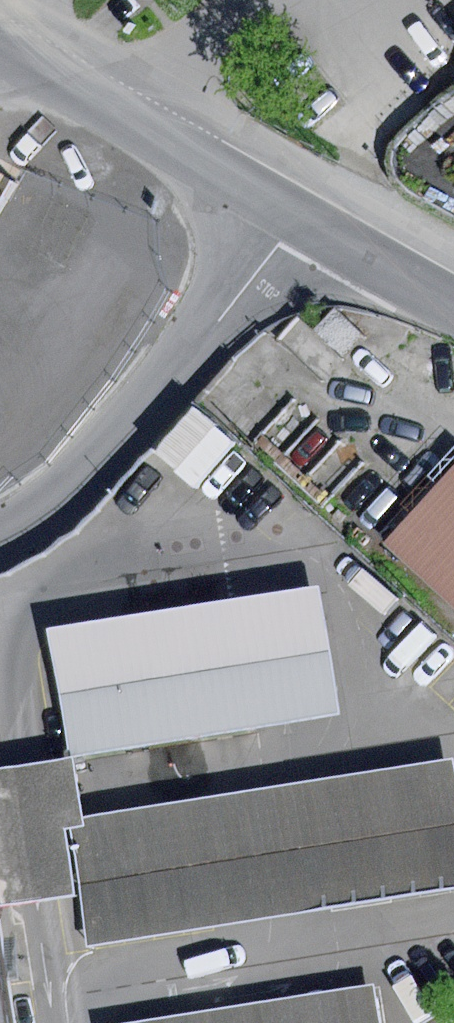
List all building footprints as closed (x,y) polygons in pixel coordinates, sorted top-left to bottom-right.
[(129,267),(151,226),(112,206),(90,246),(129,267)] [(97,367),(15,294),(0,311),(0,408),(33,438),(97,367)] [(200,483),(236,443),(204,413),(167,453),(200,483)] [(384,541),(453,606),(453,466),(384,541)] [(316,589),(50,630),(69,753),(335,711),(316,589)] [(74,895),(62,818),(83,816),(74,759),(0,769),(0,905),(74,895)] [(73,822),(93,945),(453,885),(453,810),(446,760),(73,822)] [(135,1022),(382,1022),(375,983),(135,1022)]
